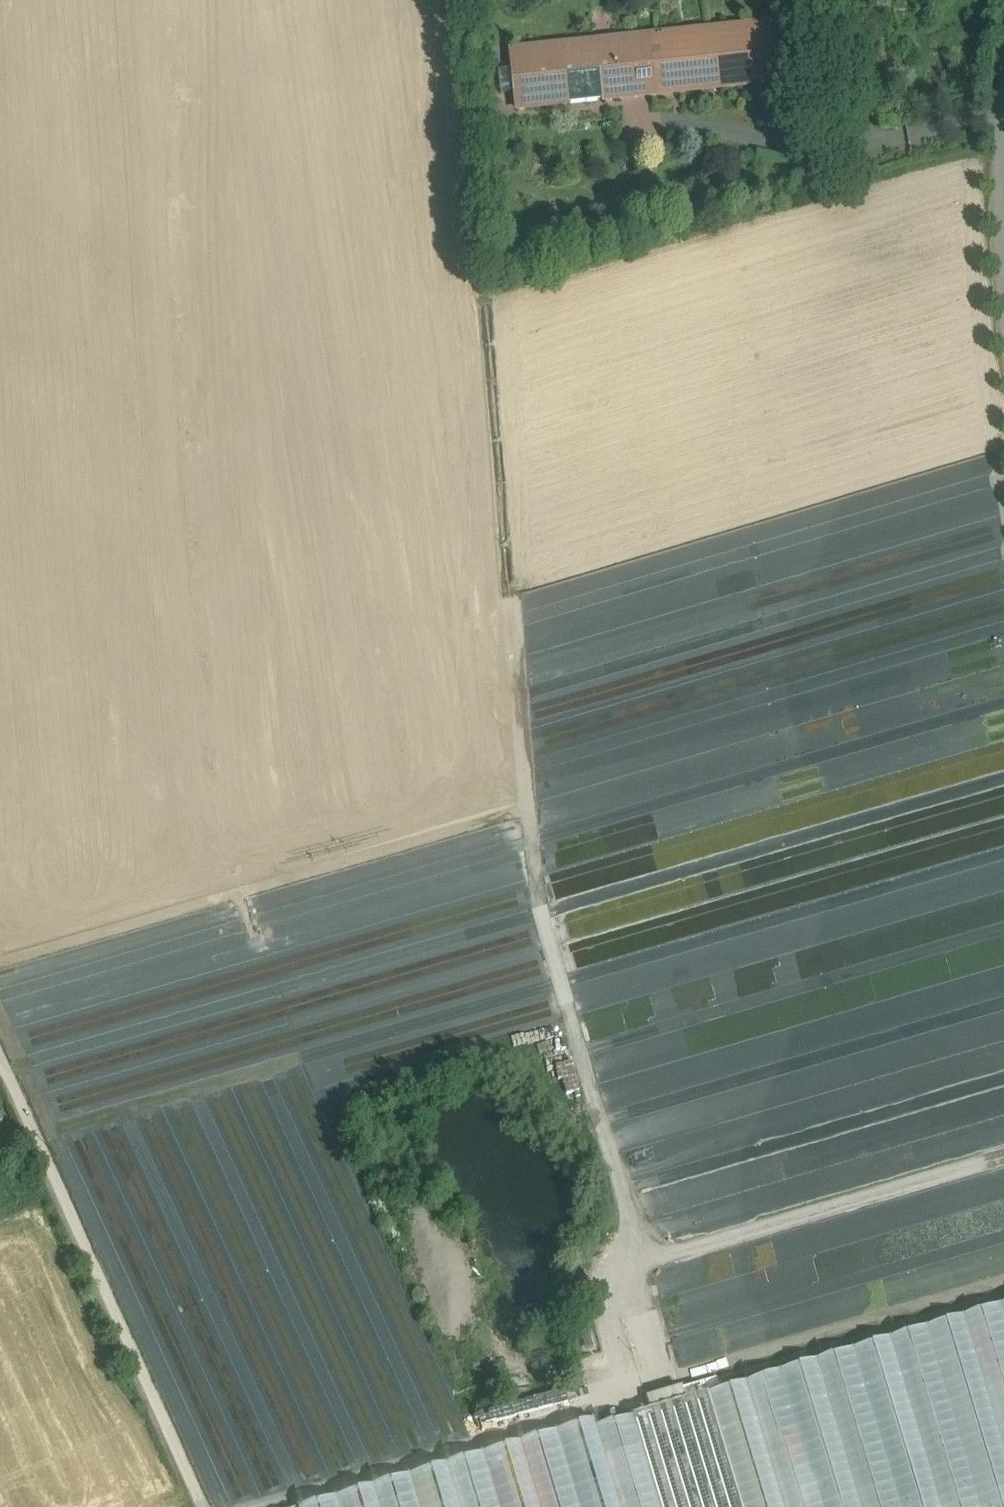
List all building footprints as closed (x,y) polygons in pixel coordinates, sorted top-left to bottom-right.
[(773,25),(736,29),(742,86),(779,82),(773,25)] [(736,29),(612,41),(618,99),(701,90),(715,89),(742,86),(736,29)] [(612,41),(478,55),(484,113),(618,99),(612,41)] [(715,89),(701,90),(703,108),(717,106),(715,89)] [(684,1263),(675,1265),(675,1263),(655,1267),(660,1294),(689,1289),(684,1263)] [(632,1416),(630,1410),(304,1506),(1003,1506),(1003,1305),(632,1416)] [(529,1397),(466,1414),(470,1430),(534,1413),(529,1397)]
